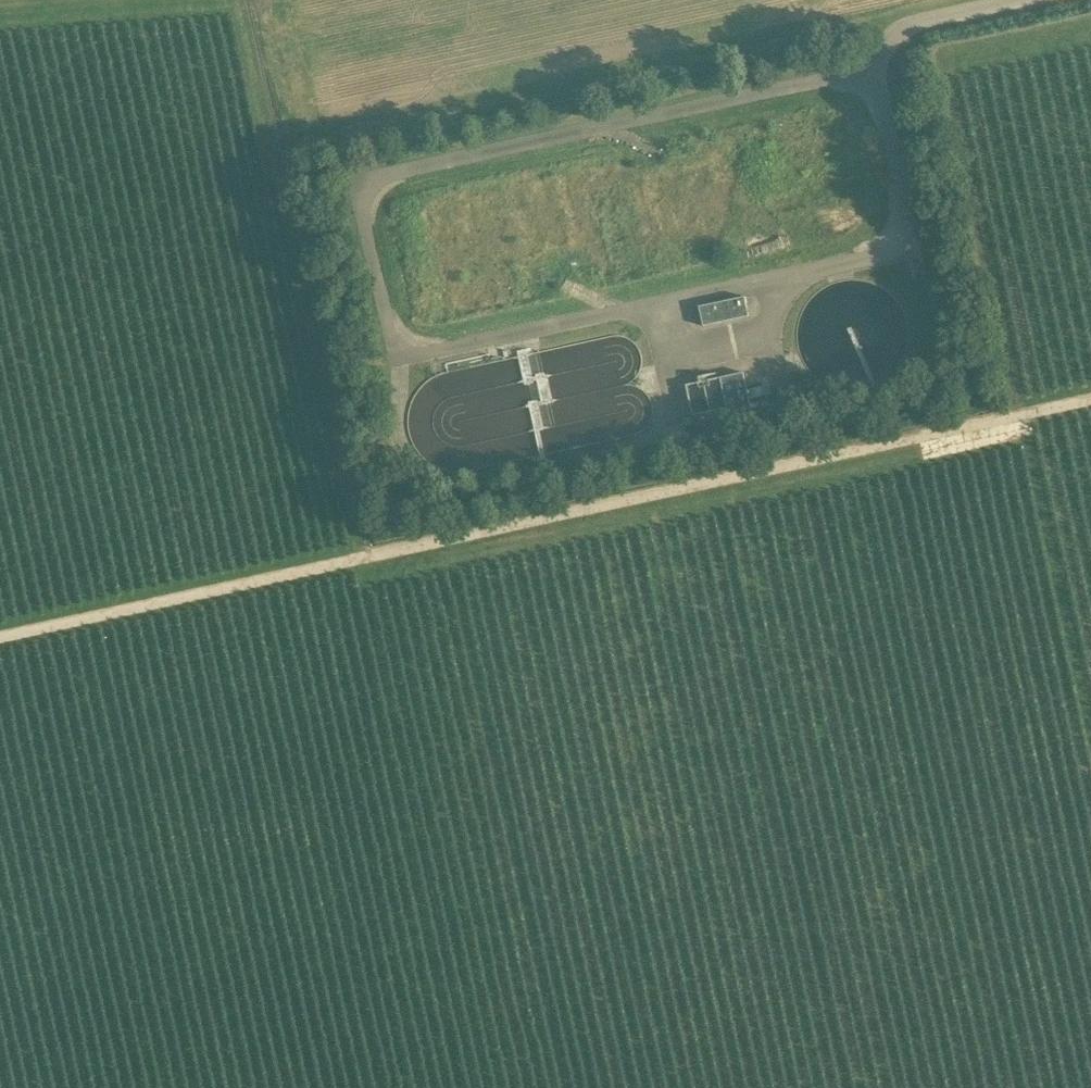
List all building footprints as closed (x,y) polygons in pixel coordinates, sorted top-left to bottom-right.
[(700,307),(704,327),(749,316),(745,297),(700,307)] [(751,409),(749,399),(771,395),(769,385),(747,390),(744,374),(686,386),(693,416),(727,409),(728,414),(751,409)]
